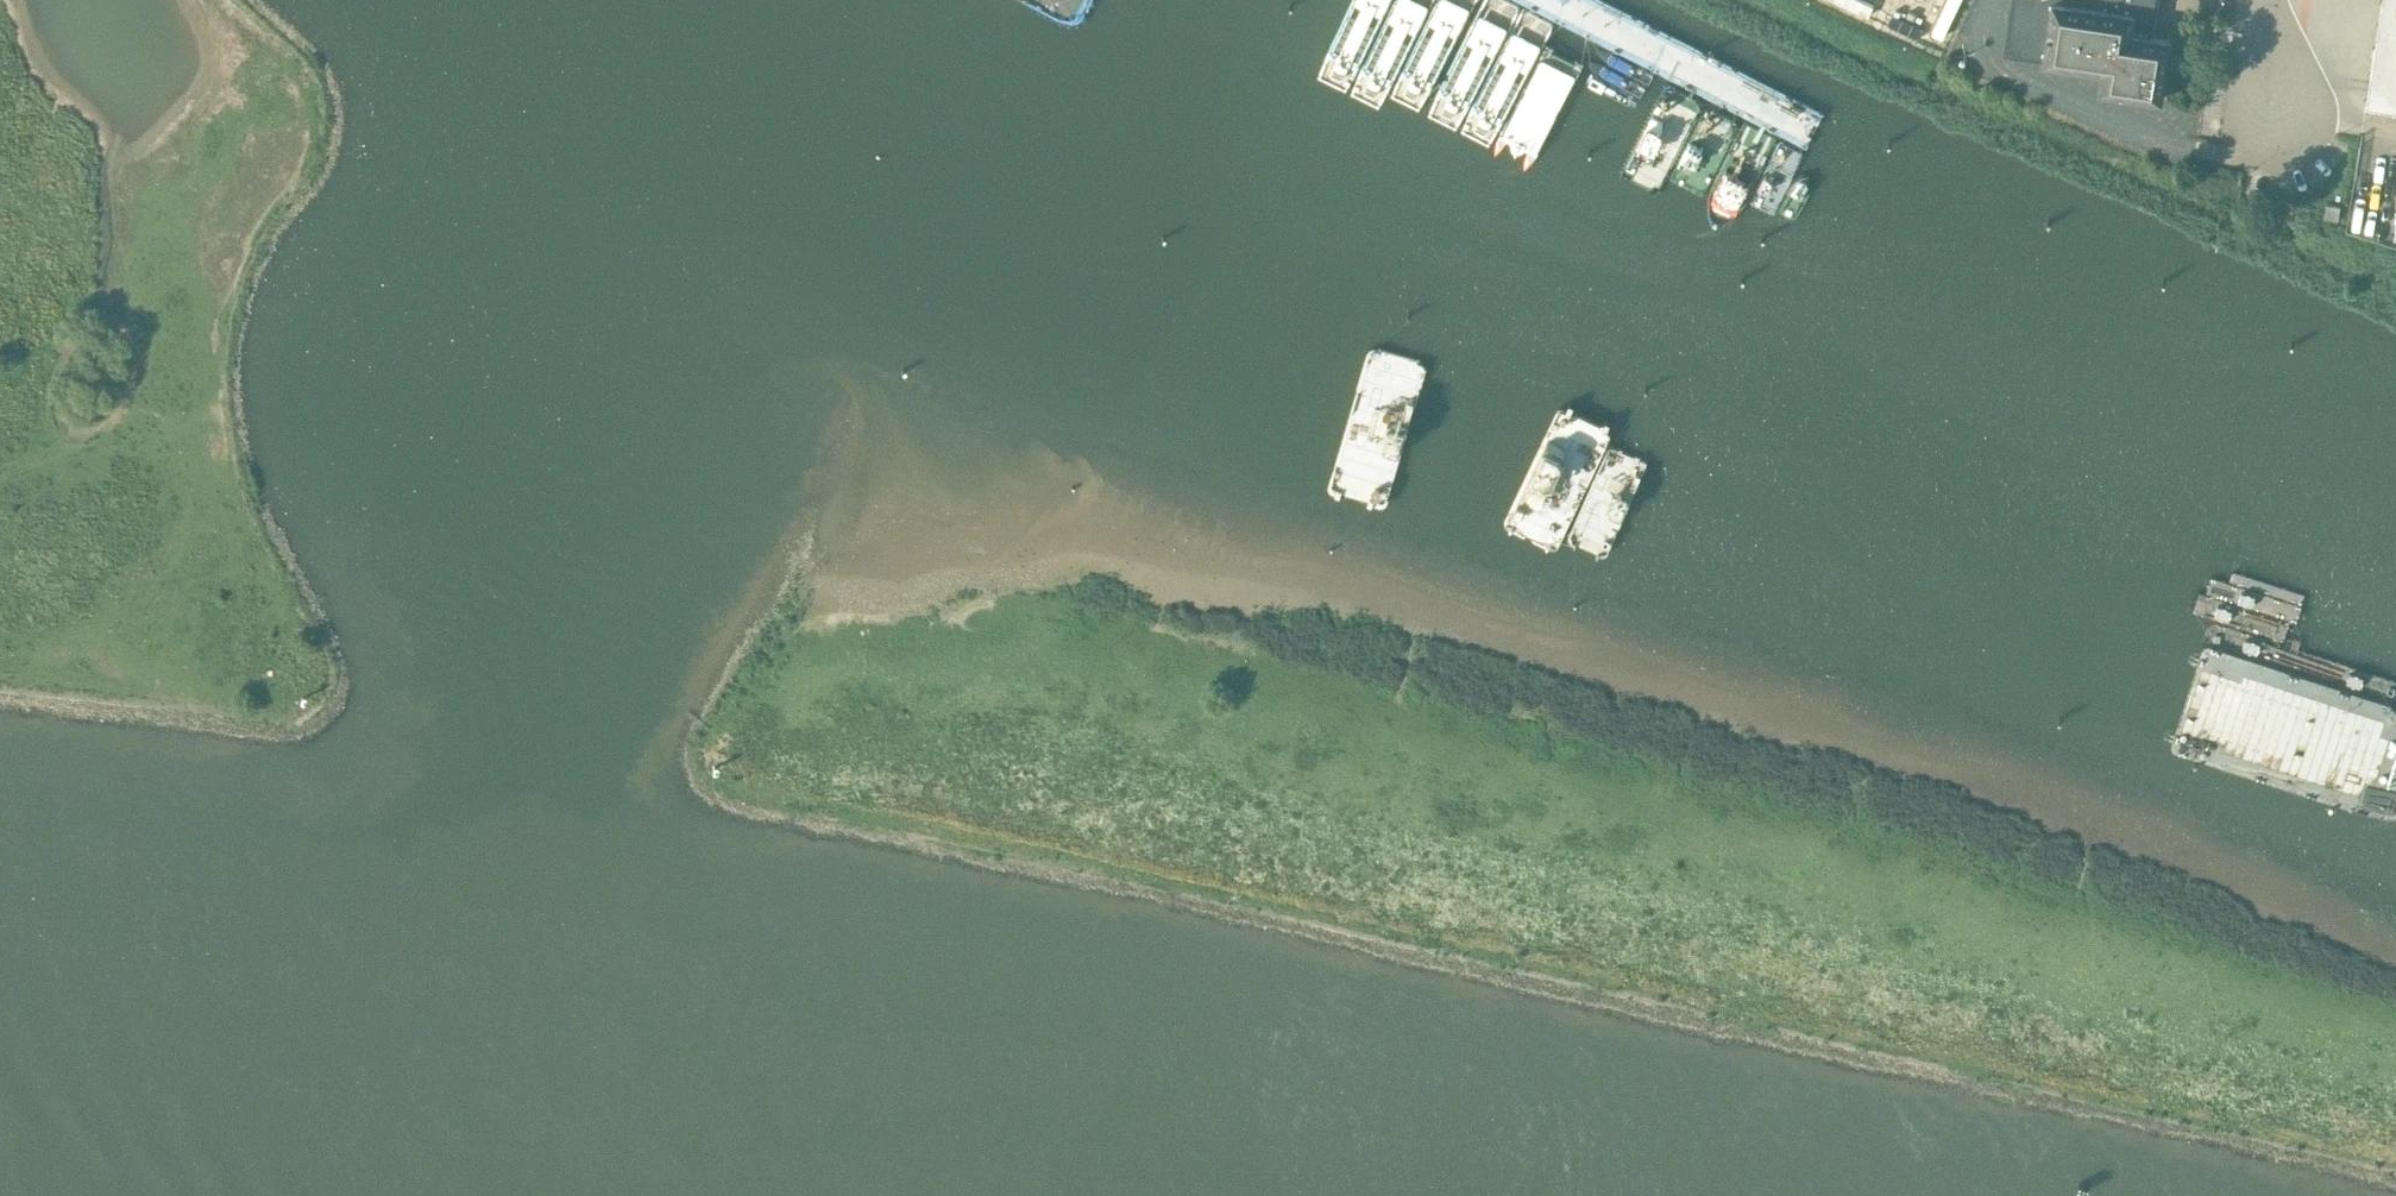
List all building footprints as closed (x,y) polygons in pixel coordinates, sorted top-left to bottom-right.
[(2157,0),(2013,0),(2005,52),(2045,58),(2044,60),(2104,69),(2101,88),(2162,97),(2171,36),(2152,33),(2157,0)] [(2366,100),(2395,105),(2395,0),(2382,0),(2367,95),(2366,100)] [(1922,45),(1929,33),(1877,2),(1870,14),(1922,45)] [(2341,204),(2327,202),(2325,216),(2339,218),(2341,204)]
